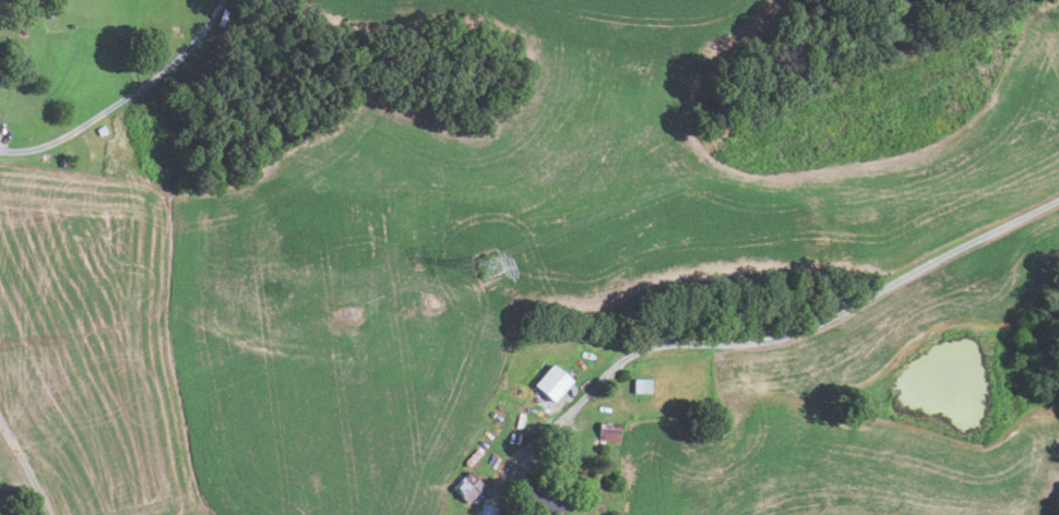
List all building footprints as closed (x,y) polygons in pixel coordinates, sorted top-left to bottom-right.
[(100,136),(97,130),(104,125),(107,133),(100,136)] [(72,159),(72,168),(62,167),(63,158),(72,159)] [(535,384),(554,362),(573,379),(556,400),(535,384)] [(634,392),(634,379),(652,379),(651,392),(634,392)] [(619,441),(620,422),(600,422),(599,440),(619,441)] [(521,486),(524,471),(510,468),(508,482),(521,486)] [(485,484),(466,502),(453,488),(472,470),(485,484)] [(564,512),(523,503),(526,483),(569,492),(564,512)] [(498,505),(497,514),(481,514),(481,503),(498,505)]
